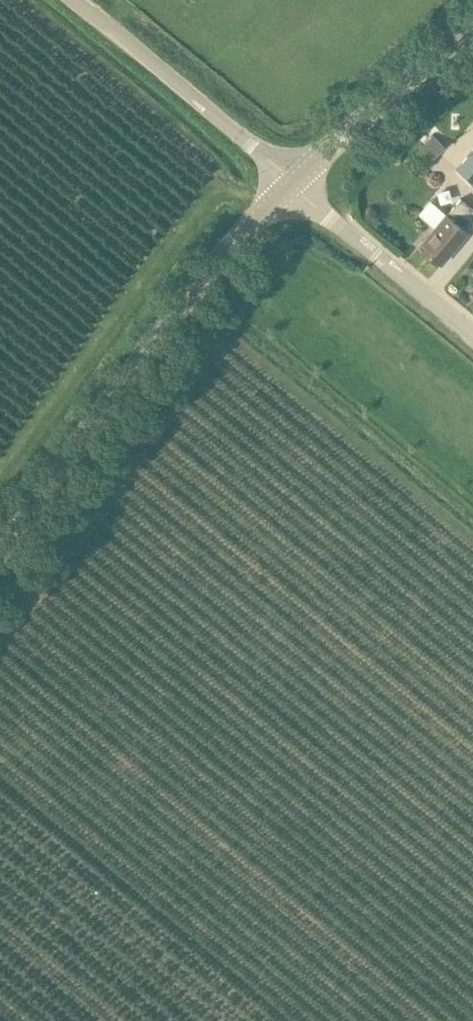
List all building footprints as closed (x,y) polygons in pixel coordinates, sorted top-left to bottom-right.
[(446,146),(435,134),(414,153),(424,165),(437,152),(438,153),(446,146)] [(472,181),(472,149),(457,168),(472,181)] [(461,196),(421,244),(442,261),(472,224),(472,206),(461,196)]
